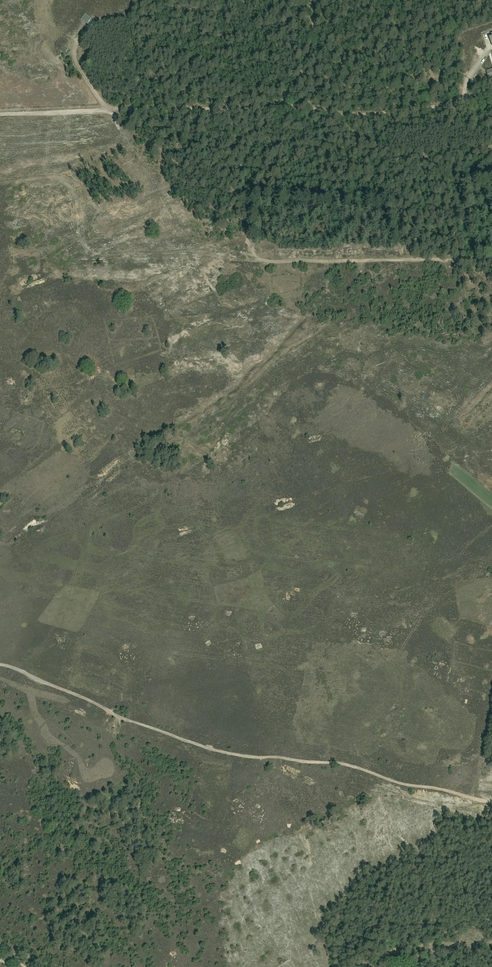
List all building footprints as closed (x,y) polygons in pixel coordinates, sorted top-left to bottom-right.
[(85,13),(81,19),(87,24),(91,18),(85,13)]
